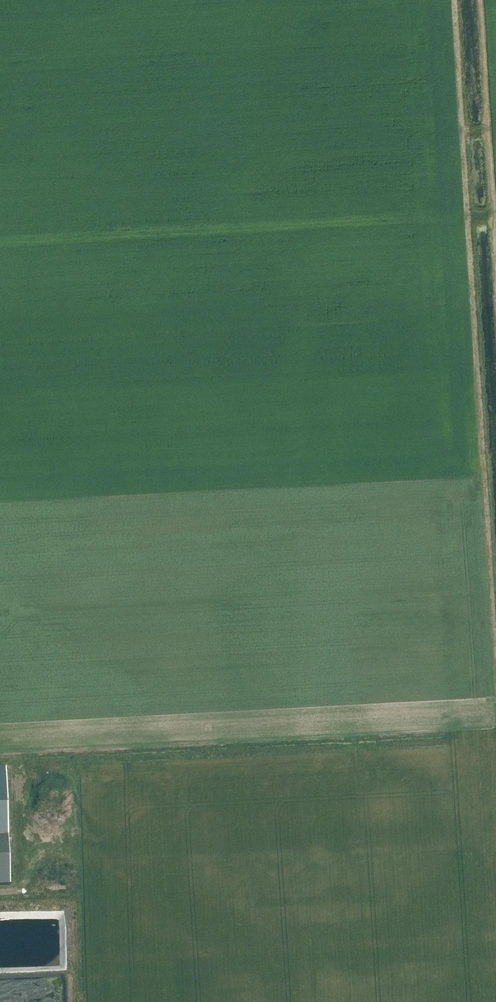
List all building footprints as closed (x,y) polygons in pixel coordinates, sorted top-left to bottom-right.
[(6,772),(0,772),(0,837),(8,837),(6,772)]
